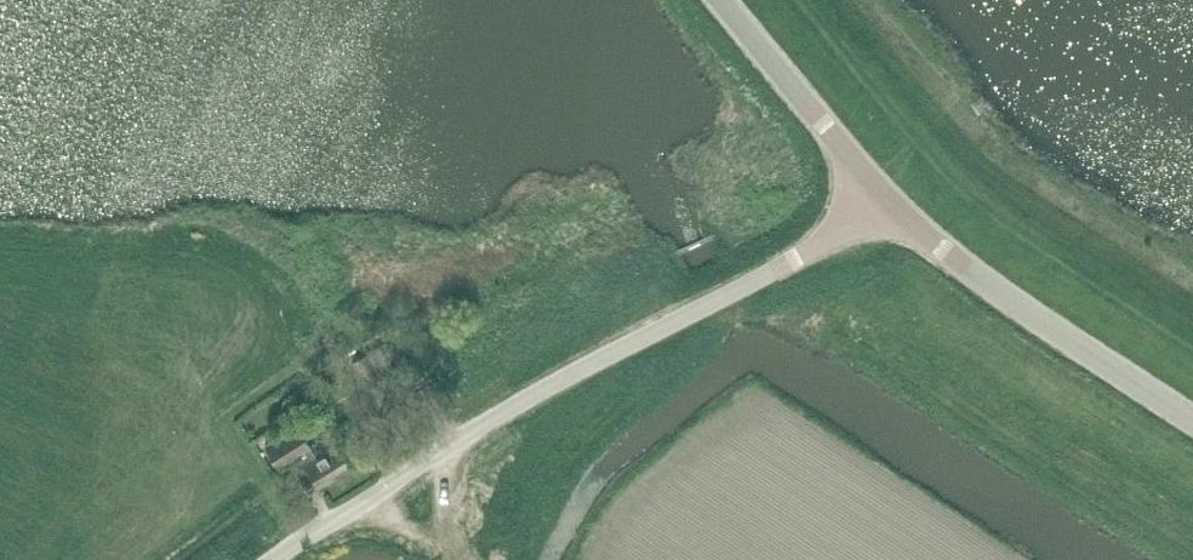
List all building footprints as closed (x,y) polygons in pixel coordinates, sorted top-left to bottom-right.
[(349,466),(328,434),(311,445),(296,423),(263,443),(277,466),(299,452),(319,484),(349,466)]
